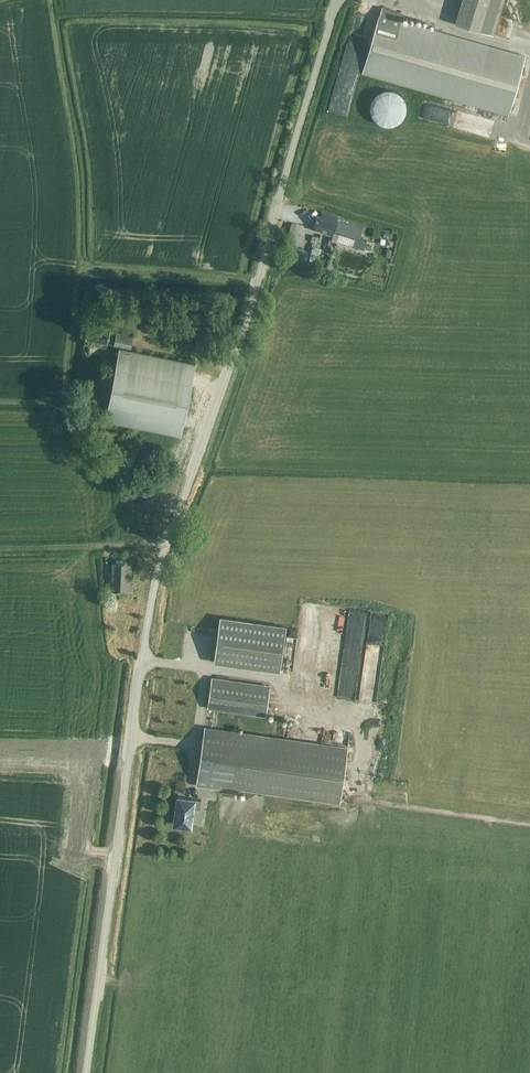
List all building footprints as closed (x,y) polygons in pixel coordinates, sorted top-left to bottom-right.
[(505,0),(462,0),(455,22),(494,34),(505,0)] [(525,57),(401,21),(403,13),(381,7),(379,15),(378,14),(362,72),(509,114),(525,57)] [(390,89),(389,89),(387,89),(386,89),(384,89),(383,90),(381,91),(380,91),(378,92),(377,93),(376,94),(375,95),(374,97),(373,98),(372,99),(372,101),(371,102),(371,104),(371,105),(371,107),(371,108),(371,110),(371,112),(372,113),(372,114),(373,116),(374,117),(375,118),(376,120),(377,121),(378,122),(380,122),(381,123),(383,124),(384,124),(386,125),(387,125),(389,125),(390,125),(392,125),(393,124),(395,124),(396,123),(398,122),(399,122),(400,121),(401,120),(403,118),(404,117),(404,116),(405,114),(406,113),(406,112),(406,110),(407,108),(407,107),(407,105),(406,104),(406,102),(406,101),(405,99),(404,98),(403,97),(403,95),(401,94),(400,93),(399,92),(398,91),(396,91),(395,90),(393,89),(392,89),(390,89)] [(428,102),(424,118),(463,129),(467,113),(428,102)] [(339,218),(323,213),(322,216),(317,215),(314,226),(318,227),(317,231),(333,236),(335,230),(357,237),(354,246),(364,249),(366,241),(360,239),(363,227),(338,219),(339,218)] [(284,261),(305,267),(310,250),(289,244),(284,261)] [(313,248),(310,258),(318,261),(321,251),(313,248)] [(185,333),(200,337),(203,322),(188,319),(185,333)] [(116,332),(110,331),(111,325),(90,321),(86,338),(107,342),(108,338),(115,340),(116,332)] [(131,349),(134,335),(116,332),(115,340),(114,346),(120,347),(105,419),(181,434),(196,362),(131,349)] [(129,564),(125,564),(125,560),(115,560),(115,565),(110,565),(110,592),(129,592),(130,579),(131,579),(131,571),(130,571),(129,564)] [(213,663),(279,672),(286,627),(219,618),(213,663)] [(411,629),(412,621),(397,619),(396,627),(411,629)] [(265,716),(269,688),(210,680),(206,707),(265,716)] [(230,792),(231,788),(339,803),(346,750),(203,730),(195,787),(230,792)] [(177,795),(172,824),(192,827),(195,808),(200,809),(201,800),(196,799),(196,797),(177,795)]
